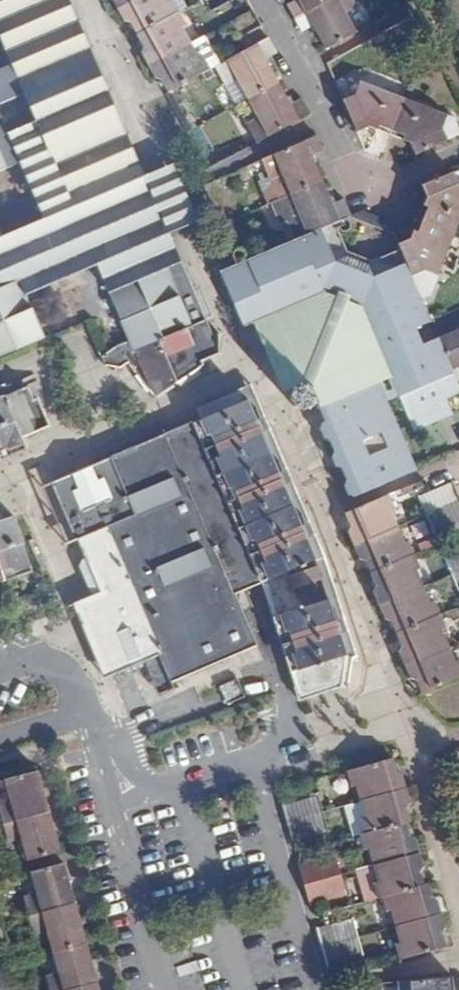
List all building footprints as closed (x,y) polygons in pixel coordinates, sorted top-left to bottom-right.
[(140,159),(105,77),(80,66),(60,75),(48,48),(86,32),(72,0),(0,0),(0,38),(11,63),(0,68),(0,102),(23,93),(34,120),(8,130),(0,110),(0,171),(20,163),(43,218),(2,235),(0,234),(0,355),(46,336),(29,293),(98,265),(126,332),(129,339),(133,349),(205,319),(208,317),(171,230),(155,237),(130,181),(140,159)] [(166,0),(131,0),(118,7),(125,21),(130,21),(137,34),(179,12),(172,0),(169,0),(167,1),(166,0)] [(212,11),(220,26),(252,8),(248,0),(233,0),(212,11)] [(287,6),(294,18),(327,0),(297,0),(287,6)] [(294,18),(301,30),(313,24),(318,33),(326,47),(356,32),(345,12),(356,5),(353,0),(327,0),(294,18)] [(252,8),(220,26),(228,39),(238,33),(260,22),(252,8)] [(186,25),(179,12),(137,34),(144,45),(142,51),(149,65),(191,42),(183,27),(186,25)] [(269,37),(247,48),(216,66),(226,85),(238,79),(249,98),(278,81),(271,68),(265,57),(276,51),(269,37)] [(198,57),(191,42),(149,65),(155,77),(161,78),(168,91),(210,69),(202,55),(198,57)] [(282,89),(278,81),(249,98),(259,118),(248,124),(257,141),(309,113),(302,98),(291,104),(282,89)] [(356,95),(343,101),(356,131),(368,126),(379,131),(389,134),(404,98),(360,81),(356,95)] [(408,86),(404,98),(409,100),(414,87),(408,86)] [(404,98),(389,134),(400,139),(410,143),(415,154),(447,140),(441,126),(447,115),(409,100),(404,98)] [(447,140),(458,135),(458,130),(454,118),(447,115),(441,126),(447,140)] [(262,159),(265,165),(277,195),(267,200),(267,203),(272,201),(322,180),(314,162),(311,155),(324,150),(316,135),(262,159)] [(262,159),(251,163),(254,168),(265,165),(262,159)] [(435,179),(434,179),(423,185),(428,197),(425,203),(420,216),(455,231),(458,221),(458,170),(435,179)] [(326,191),(322,180),(272,201),(281,224),(288,221),(296,238),(334,222),(351,215),(345,199),(331,204),(326,191)] [(401,249),(412,274),(425,268),(438,274),(455,231),(420,216),(415,227),(411,237),(398,243),(401,249)] [(378,228),(394,233),(388,219),(382,217),(378,228)] [(248,258),(236,264),(220,271),(242,321),(254,324),(263,344),(288,335),(290,341),(293,347),(315,337),(349,349),(402,327),(410,330),(432,321),(432,318),(425,305),(412,274),(401,249),(364,265),(350,259),(334,222),(296,238),(276,248),(248,258)] [(425,305),(432,318),(443,314),(437,300),(425,305)] [(122,367),(129,363),(153,397),(203,364),(203,360),(220,352),(220,333),(213,333),(205,319),(133,349),(129,339),(117,344),(103,356),(106,363),(122,367)] [(439,337),(453,368),(458,366),(458,329),(439,337)] [(303,409),(311,407),(320,403),(327,421),(319,425),(325,439),(331,439),(335,450),(332,456),(337,467),(344,469),(348,482),(345,486),(350,498),(416,470),(386,401),(399,395),(411,423),(451,407),(448,398),(458,393),(458,384),(458,381),(453,368),(439,337),(317,389),(312,385),(303,383),(295,386),(291,396),(295,405),(303,409)] [(4,394),(23,439),(43,430),(52,427),(41,402),(37,403),(29,383),(4,394)] [(0,387),(0,449),(23,439),(4,394),(1,386),(0,387)] [(207,414),(193,420),(262,579),(309,559),(314,557),(245,397),(240,402),(236,405),(227,406),(220,409),(217,413),(207,414)] [(275,685),(247,618),(236,590),(262,579),(193,420),(111,454),(136,514),(107,526),(112,538),(162,654),(172,649),(172,654),(170,655),(171,660),(175,660),(181,672),(185,676),(240,654),(244,665),(240,667),(252,694),(275,685)] [(48,441),(43,430),(23,439),(0,449),(0,461),(48,441)] [(136,514),(111,454),(92,462),(90,468),(75,474),(69,471),(51,479),(77,539),(107,526),(136,514)] [(432,494),(420,499),(426,514),(458,500),(458,495),(455,484),(432,494)] [(394,507),(388,494),(346,512),(351,527),(349,532),(354,544),(397,526),(390,510),(394,507)] [(426,514),(432,528),(445,523),(458,518),(458,500),(426,514)] [(29,560),(13,516),(0,520),(0,562),(4,573),(30,564),(29,560)] [(403,540),(397,526),(354,544),(360,557),(366,560),(371,571),(414,553),(408,539),(403,540)] [(91,592),(90,596),(94,605),(94,619),(101,634),(97,638),(103,652),(95,655),(99,665),(107,662),(113,674),(117,673),(119,676),(145,665),(145,661),(160,654),(162,654),(112,538),(91,547),(92,553),(83,557),(84,567),(81,569),(91,592)] [(452,574),(458,571),(458,552),(445,558),(452,574)] [(414,553),(371,571),(376,584),(375,592),(381,604),(423,586),(415,569),(420,567),(414,553)] [(309,559),(262,579),(301,698),(340,685),(341,685),(346,658),(322,578),(316,578),(309,559)] [(423,586),(381,604),(386,618),(392,619),(397,632),(440,614),(434,599),(429,600),(423,586)] [(440,614),(397,632),(402,643),(400,652),(405,663),(448,646),(441,629),(446,626),(440,614)] [(405,663),(411,676),(418,680),(423,692),(458,676),(458,659),(454,660),(448,646),(405,663)] [(237,679),(221,685),(228,702),(245,695),(237,679)] [(362,801),(407,788),(403,774),(398,771),(393,758),(348,770),(352,785),(357,784),(362,801)] [(7,780),(29,863),(67,852),(44,770),(7,780)] [(366,833),(407,821),(411,819),(407,807),(412,801),(407,788),(362,801),(366,817),(362,818),(366,833)] [(288,821),(323,811),(319,795),(284,805),(288,821)] [(328,827),(323,811),(288,821),(293,837),(328,827)] [(375,864),(420,852),(417,838),(411,834),(407,821),(366,833),(362,834),(366,848),(370,847),(375,864)] [(384,895),(424,884),(421,871),(424,865),(420,852),(375,864),(379,881),(376,882),(379,896),(384,895)] [(306,883),(341,874),(337,858),(311,865),(302,868),(306,883)] [(346,889),(341,874),(306,883),(311,899),(320,896),(346,889)] [(398,925),(442,913),(439,898),(434,897),(430,883),(424,884),(384,895),(389,911),(393,910),(398,925)] [(38,893),(25,897),(32,919),(44,916),(38,893)] [(9,944),(0,907),(0,946),(9,944)] [(446,925),(442,913),(398,925),(402,941),(397,943),(400,959),(447,946),(443,934),(446,925)] [(323,945),(359,935),(355,920),(328,927),(319,930),(323,945)] [(364,951),(359,935),(323,945),(328,962),(364,951)] [(52,989),(65,989),(61,974),(49,977),(52,989)] [(454,976),(399,980),(400,989),(455,989),(454,976)]
